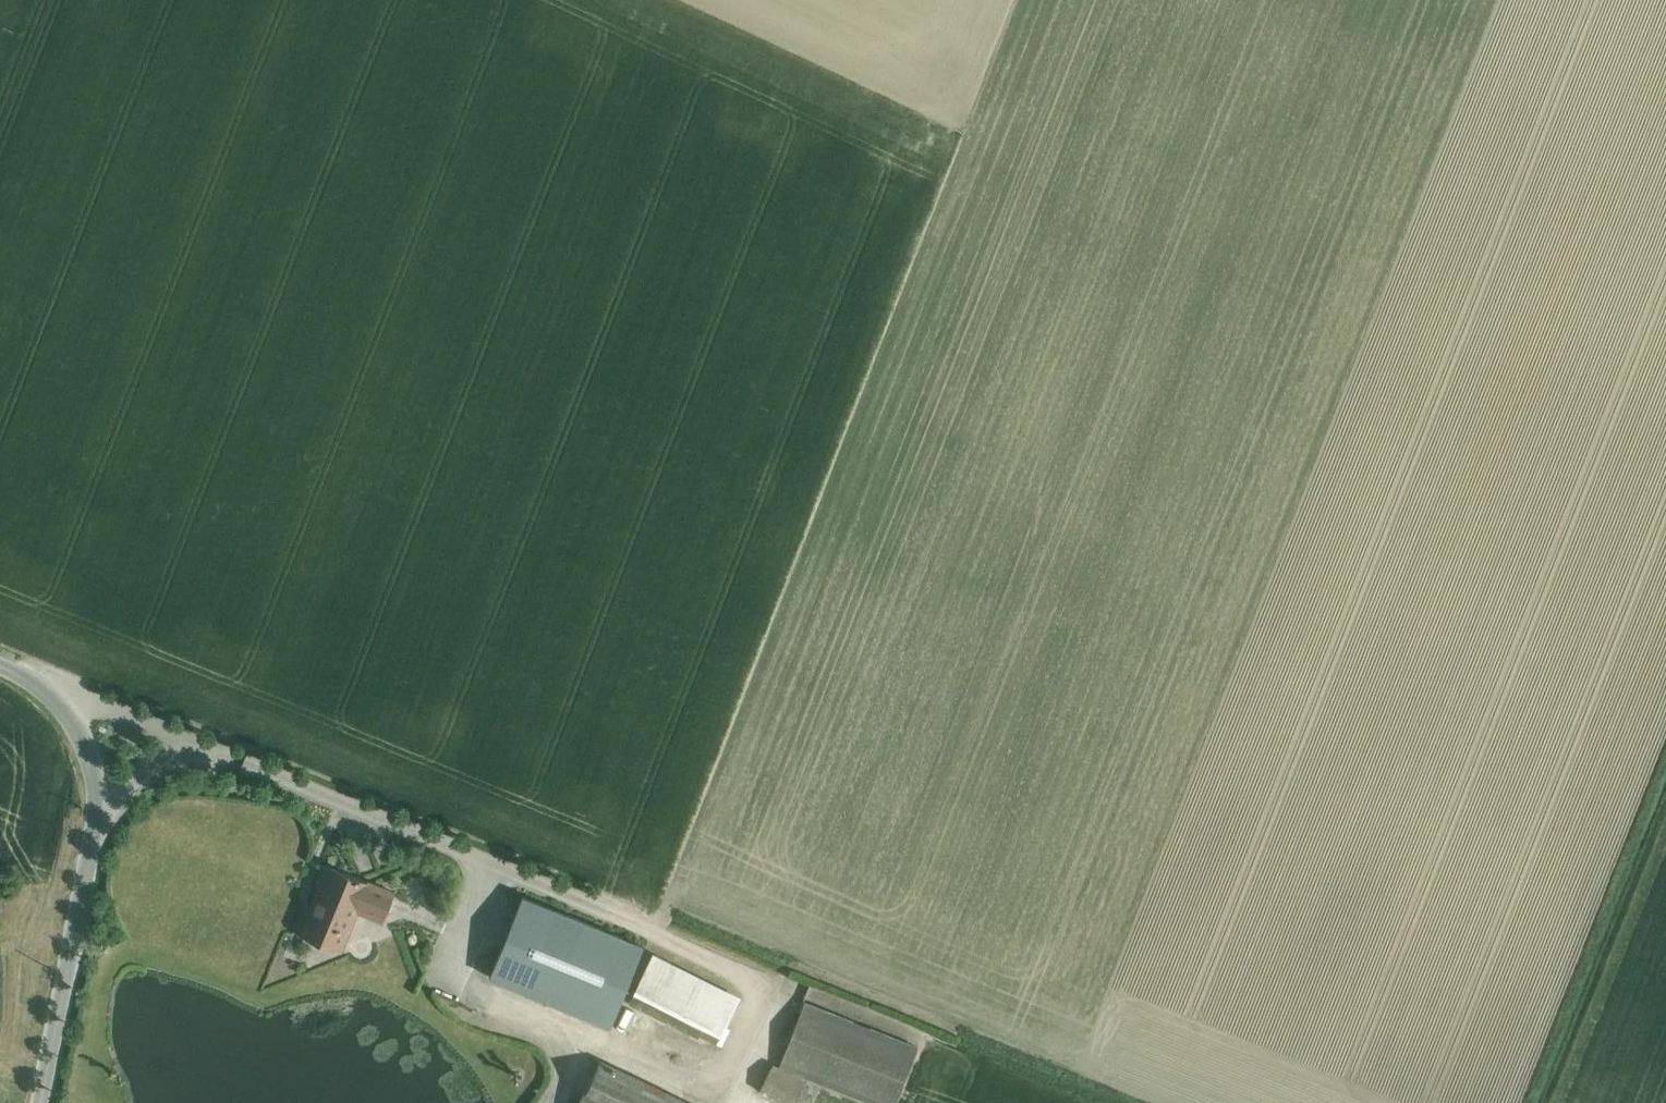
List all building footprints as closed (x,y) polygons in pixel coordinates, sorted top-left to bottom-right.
[(313,914),(304,936),(343,952),(359,913),(383,922),(395,893),(325,864),(316,887),(325,891),(315,915),(313,914)] [(523,895),(489,977),(610,1027),(643,946),(523,895)] [(654,953),(629,1004),(698,1038),(700,1036),(717,1044),(722,1046),(731,1029),(727,1027),(741,997),(654,953)] [(760,1091),(784,1102),(796,1102),(802,1091),(807,1093),(810,1087),(805,1085),(808,1078),(869,1102),(897,1102),(919,1046),(806,1001),(780,1067),(774,1063),(760,1091)] [(602,1060),(580,1102),(691,1102),(602,1060)]
